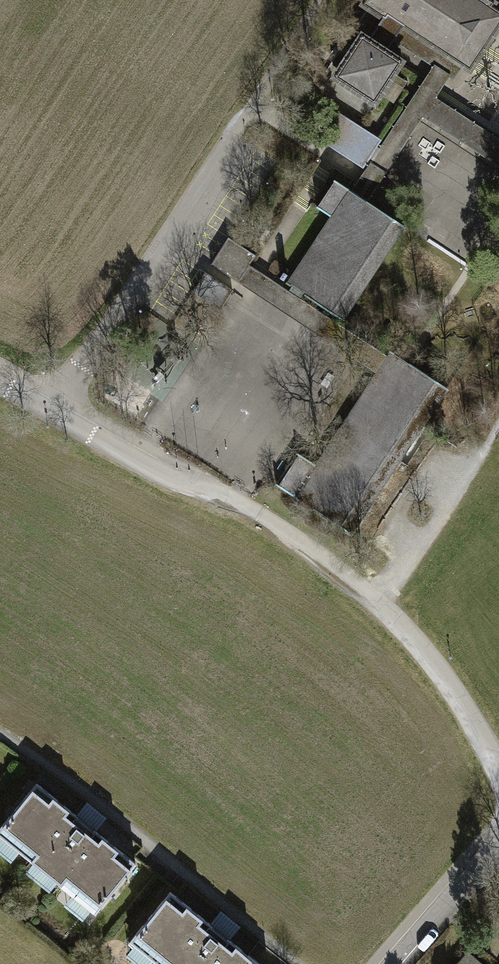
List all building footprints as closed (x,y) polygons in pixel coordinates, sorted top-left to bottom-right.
[(363,5),(383,18),(401,30),(402,28),(403,26),(470,70),(496,30),(498,26),(498,11),(492,6),(494,3),(490,0),(366,0),(363,5)] [(401,30),(383,18),(369,40),(362,35),(334,77),(375,104),(402,62),(387,52),(394,41),(401,30)] [(366,201),(423,117),(498,167),(498,139),(435,98),(449,78),(454,81),(462,68),(402,28),(401,30),(394,41),(432,67),(351,191),(352,192),(346,202),(360,211),(366,201)] [(378,142),(337,116),(322,139),(331,144),(330,146),(362,167),(378,142)] [(351,191),(335,181),(317,208),(332,218),(294,277),(310,287),(304,295),(342,320),(404,226),(366,201),(360,211),(346,202),(352,192),(351,191)] [(238,282),(249,265),(255,255),(228,238),(211,264),(238,282)] [(389,357),(249,265),(238,282),(349,356),(378,375),(389,357)] [(219,309),(232,290),(205,273),(193,291),(219,309)] [(393,352),(389,357),(378,375),(318,466),(297,452),(275,485),(351,534),(447,387),(393,352)] [(39,776),(0,823),(0,838),(92,914),(138,859),(39,776)] [(173,890),(130,941),(157,963),(262,963),(173,890)]
